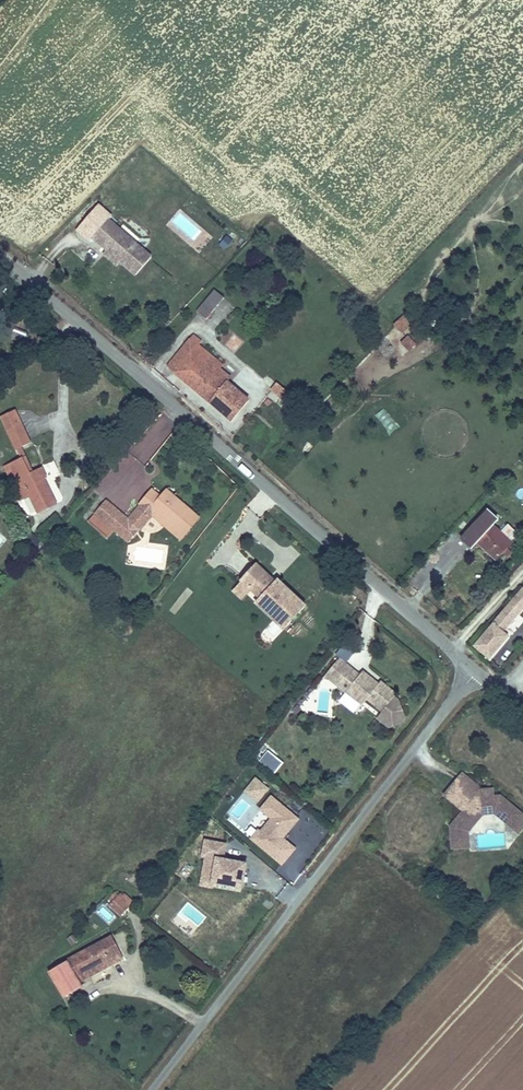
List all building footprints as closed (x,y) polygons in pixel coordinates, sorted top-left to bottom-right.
[(110,218),(92,238),(106,250),(119,262),(135,275),(152,255),(110,218)] [(225,249),(233,240),(227,235),(219,244),(225,249)] [(119,262),(106,250),(103,254),(116,266),(119,262)] [(214,288),(197,310),(207,318),(224,297),(214,288)] [(413,323),(404,314),(394,324),(402,333),(413,323)] [(202,340),(193,333),(166,364),(173,370),(172,371),(231,420),(250,397),(228,379),(231,376),(221,367),(224,364),(199,344),(202,340)] [(237,352),(242,340),(232,335),(226,347),(237,352)] [(416,343),(408,335),(401,341),(409,350),(416,343)] [(277,382),(271,389),(281,397),(287,390),(277,382)] [(31,442),(16,408),(0,415),(0,418),(14,449),(31,442)] [(22,452),(3,461),(20,499),(29,495),(37,512),(57,503),(45,478),(47,477),(43,466),(30,471),(22,452)] [(137,526),(152,508),(183,535),(199,516),(167,488),(161,495),(152,488),(138,503),(139,504),(128,518),(106,498),(94,513),(114,530),(128,542),(140,529),(137,526)] [(460,536),(472,547),(476,542),(496,560),(514,541),(512,539),(518,533),(508,523),(502,530),(494,523),(499,517),(488,507),(460,536)] [(137,526),(140,529),(141,530),(153,516),(180,539),(183,535),(152,508),(137,526)] [(114,530),(94,513),(87,521),(107,539),(114,530)] [(255,602),(285,628),(308,603),(278,576),(275,579),(257,562),(231,590),(242,600),(251,590),(259,597),(255,602)] [(473,645),(489,659),(509,634),(505,631),(522,609),(522,586),(522,585),(492,621),(493,621),(473,645)] [(372,628),(363,628),(362,644),(371,645),(372,628)] [(348,662),(358,645),(346,638),(335,654),(348,662)] [(339,657),(330,668),(344,679),(338,686),(346,692),(349,688),(364,701),(367,698),(382,710),(396,693),(380,680),(378,683),(362,670),(359,674),(339,657)] [(344,679),(330,668),(322,677),(332,681),(338,686),(344,679)] [(364,701),(349,688),(346,692),(362,705),(364,701)] [(399,696),(396,693),(382,710),(389,725),(402,721),(407,716),(399,696)] [(283,762),(268,749),(258,761),(274,774),(283,762)] [(459,772),(453,781),(473,796),(480,795),(479,788),(459,772)] [(270,788),(255,776),(244,790),(259,802),(270,788)] [(450,825),(454,846),(466,845),(464,834),(468,830),(482,811),(494,809),(518,828),(522,821),(522,811),(498,793),(491,794),(490,786),(479,788),(480,795),(473,796),(453,781),(443,794),(462,809),(450,825)] [(271,818),(261,830),(259,828),(250,838),(283,865),(297,847),(285,837),(300,818),(271,794),(259,808),(271,818)] [(214,888),(215,882),(244,886),(248,861),(225,857),(228,842),(204,838),(201,856),(204,856),(199,885),(214,888)] [(120,892),(118,895),(115,892),(105,903),(119,916),(133,901),(124,892),(123,894),(120,892)] [(96,913),(108,923),(114,916),(102,906),(96,913)] [(79,939),(75,933),(67,938),(71,945),(79,939)] [(110,935),(48,970),(63,997),(82,986),(80,982),(123,957),(110,935)]
